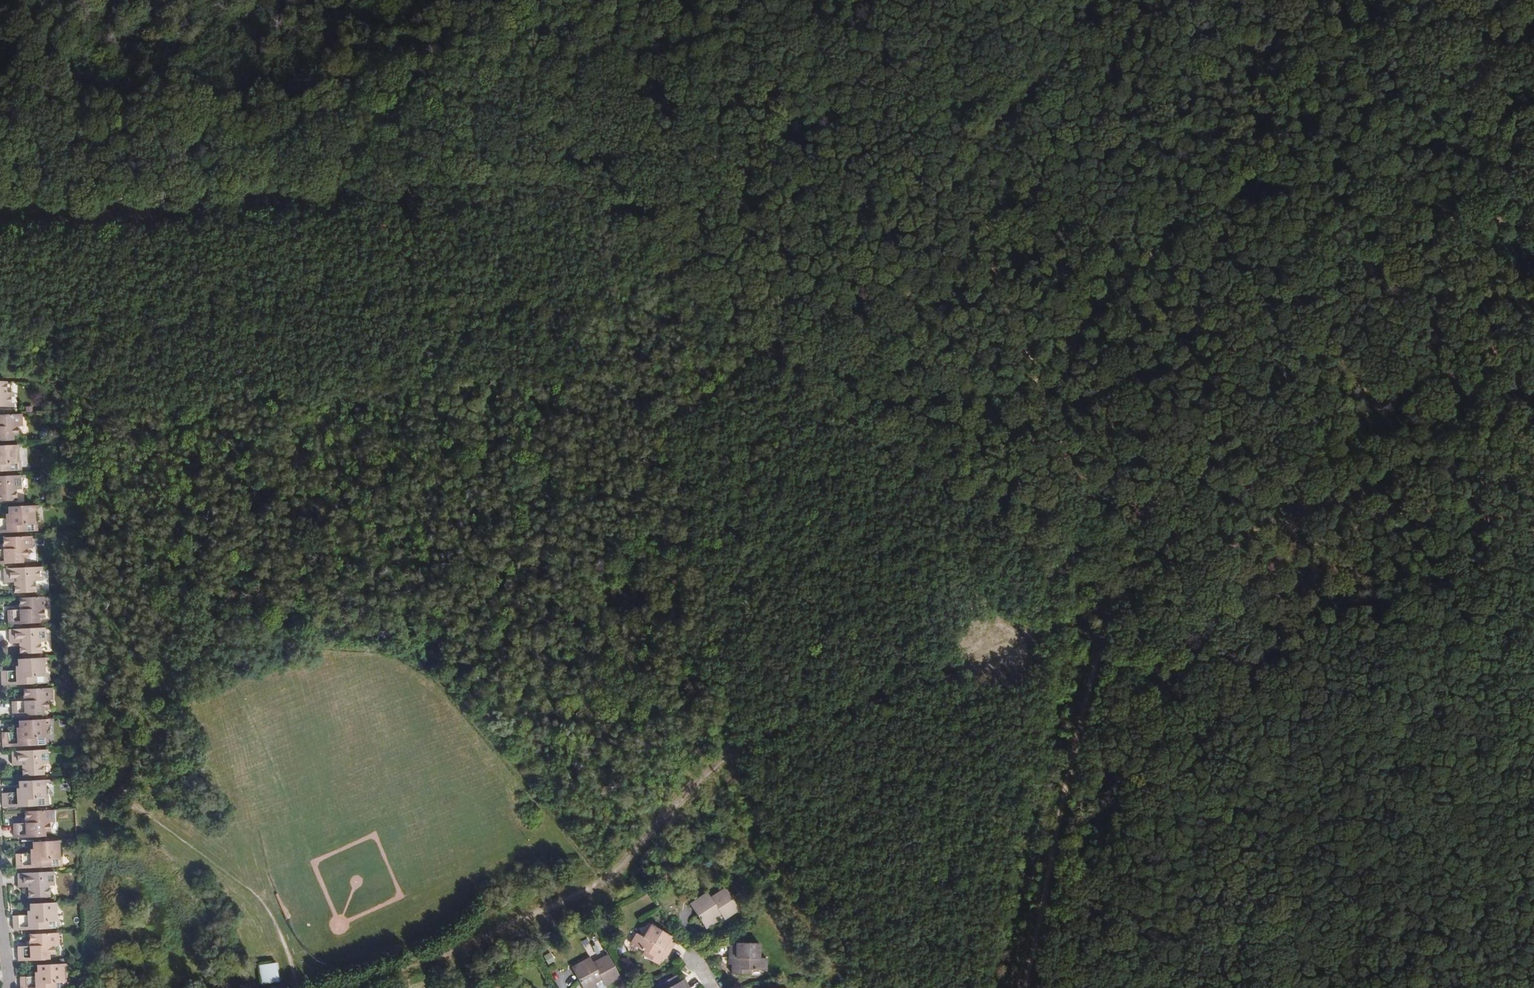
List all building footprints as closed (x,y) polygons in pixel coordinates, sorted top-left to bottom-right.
[(14,408),(15,394),(6,393),(5,383),(0,383),(0,407),(14,408)] [(12,441),(12,436),(18,436),(18,427),(22,427),(22,415),(0,415),(0,441),(12,441)] [(21,470),(21,464),(19,464),(19,446),(0,446),(0,471),(21,470)] [(0,477),(0,502),(17,501),(17,492),(20,492),(20,476),(0,477)] [(8,507),(8,515),(8,518),(5,519),(0,519),(0,533),(38,532),(38,524),(35,524),(35,506),(8,507)] [(22,563),(22,558),(28,558),(28,549),(32,549),(32,537),(3,538),(4,543),(4,550),(1,550),(0,551),(0,564),(22,563)] [(39,568),(5,569),(5,584),(14,584),(15,593),(36,593),(35,583),(40,583),(39,568)] [(48,597),(20,598),(20,606),(20,610),(16,611),(8,611),(8,626),(39,623),(39,619),(44,619),(44,610),(48,610),(48,597)] [(44,628),(10,630),(11,645),(20,644),(20,654),(41,653),(41,643),(45,643),(44,628)] [(44,658),(18,659),(18,665),(15,665),(15,670),(2,670),(3,685),(48,682),(48,676),(45,676),(44,658)] [(54,687),(25,689),(25,695),(25,700),(22,700),(13,701),(14,715),(44,713),(44,708),(50,708),(49,699),(54,699),(54,687)] [(46,719),(20,720),(20,725),(17,725),(17,730),(3,732),(4,747),(50,743),(50,734),(47,734),(46,719)] [(48,749),(13,751),(14,766),(23,765),(23,773),(45,772),(44,764),(49,764),(48,749)] [(46,779),(19,780),(19,790),(3,791),(4,805),(50,803),(49,797),(46,797),(46,779)] [(54,809),(26,810),(26,817),(26,822),(23,822),(14,822),(15,837),(45,835),(45,830),(50,830),(50,820),(54,820),(54,809)] [(60,839),(33,840),(33,848),(31,848),(31,852),(18,852),(18,867),(63,865),(63,858),(61,858),(60,842),(60,839)] [(54,870),(19,871),(19,887),(29,886),(29,896),(50,895),(49,885),(54,885),(54,870)] [(726,886),(714,894),(716,896),(713,899),(711,896),(707,891),(690,903),(706,927),(718,919),(716,916),(721,912),(725,918),(740,908),(726,886)] [(57,901),(31,902),(31,910),(28,910),(28,914),(15,915),(15,929),(61,926),(61,920),(58,920),(57,903),(57,901)] [(665,948),(670,951),(676,940),(670,936),(671,934),(652,922),(644,935),(637,931),(631,942),(645,950),(643,954),(659,964),(664,956),(661,954),(665,948)] [(59,931),(31,932),(31,938),(31,944),(28,944),(19,944),(19,959),(49,957),(49,952),(55,952),(55,943),(59,942),(59,931)] [(759,941),(736,941),(730,946),(729,963),(732,963),(732,973),(753,973),(753,968),(766,968),(766,956),(759,956),(759,941)] [(666,957),(670,951),(665,948),(661,954),(664,956),(666,957)] [(601,959),(602,962),(598,964),(596,962),(594,956),(575,965),(586,987),(595,987),(600,985),(598,981),(605,978),(607,985),(623,977),(612,954),(601,959)] [(259,964),(261,984),(281,981),(278,961),(259,964)] [(38,963),(38,971),(36,971),(36,975),(21,976),(22,987),(52,987),(68,987),(68,981),(66,981),(64,962),(38,963)] [(690,987),(684,976),(681,978),(677,972),(658,983),(660,987),(689,987),(690,987)]
